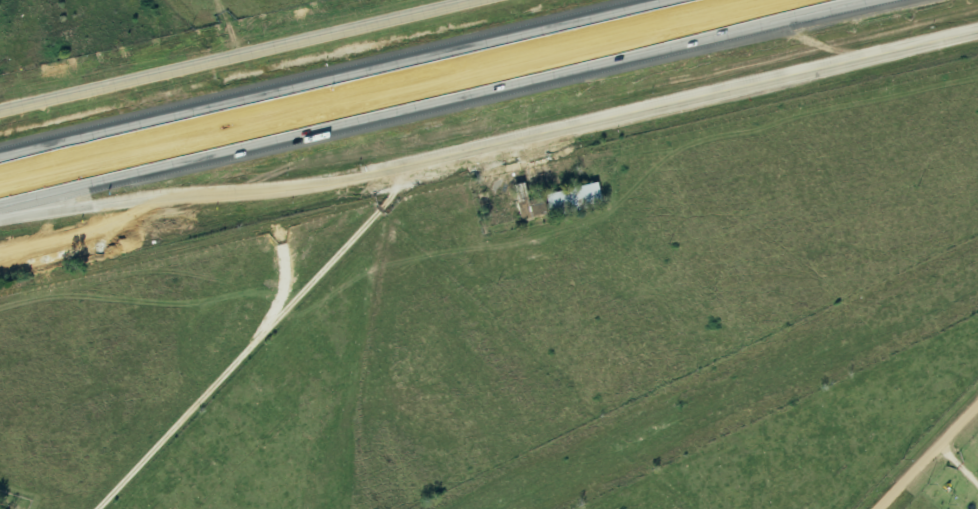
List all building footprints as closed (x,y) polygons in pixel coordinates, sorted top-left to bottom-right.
[(599,202),(595,183),(543,194),(547,214),(599,202)]
